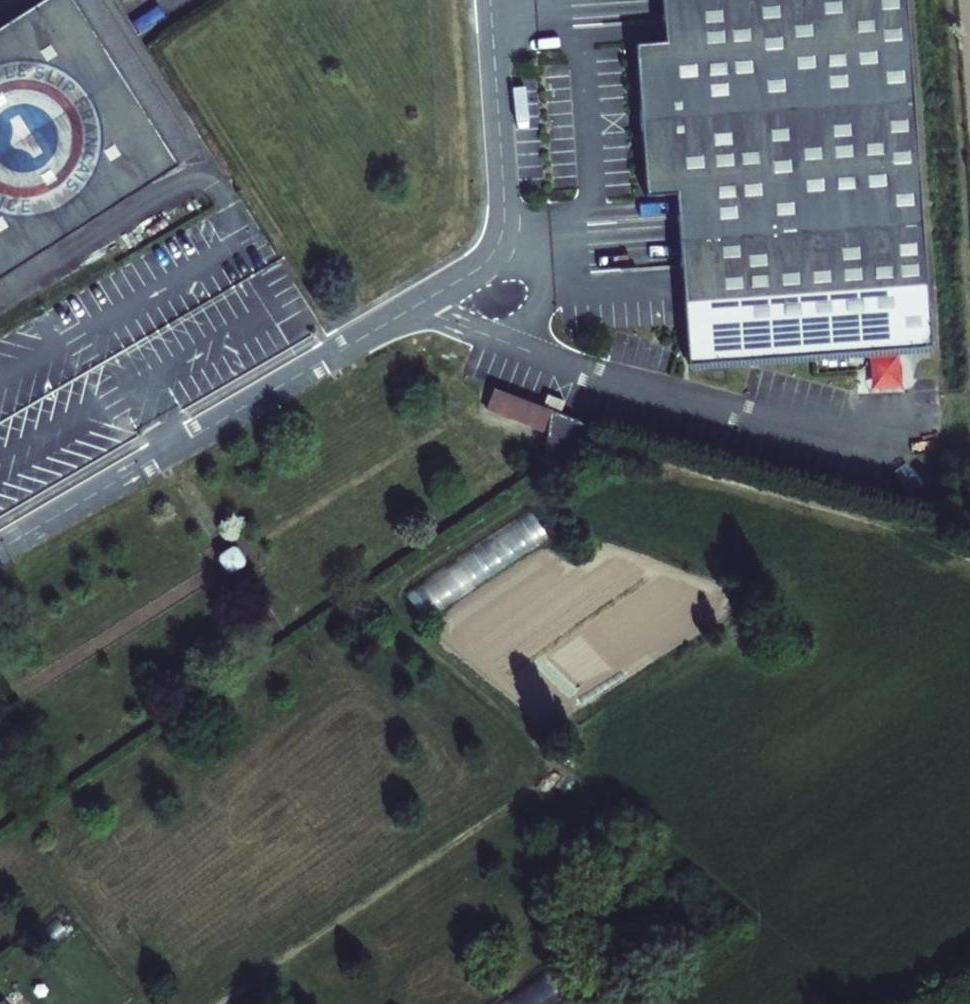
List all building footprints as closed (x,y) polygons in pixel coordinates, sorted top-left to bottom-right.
[(0,29),(0,280),(177,167),(71,0),(45,0),(0,29)] [(639,119),(911,99),(904,0),(660,0),(663,41),(633,44),(639,119)] [(675,193),(678,240),(921,222),(911,99),(639,119),(645,195),(675,193)] [(678,240),(687,364),(930,346),(921,222),(678,240)] [(540,459),(547,468),(608,429),(551,413),(548,416),(540,459)] [(403,591),(420,619),(548,539),(530,511),(403,591)] [(238,552),(231,550),(220,556),(218,564),(226,575),(234,577),(243,570),(245,562),(238,552)] [(573,993),(558,968),(500,1003),(555,1003),(573,993)]
